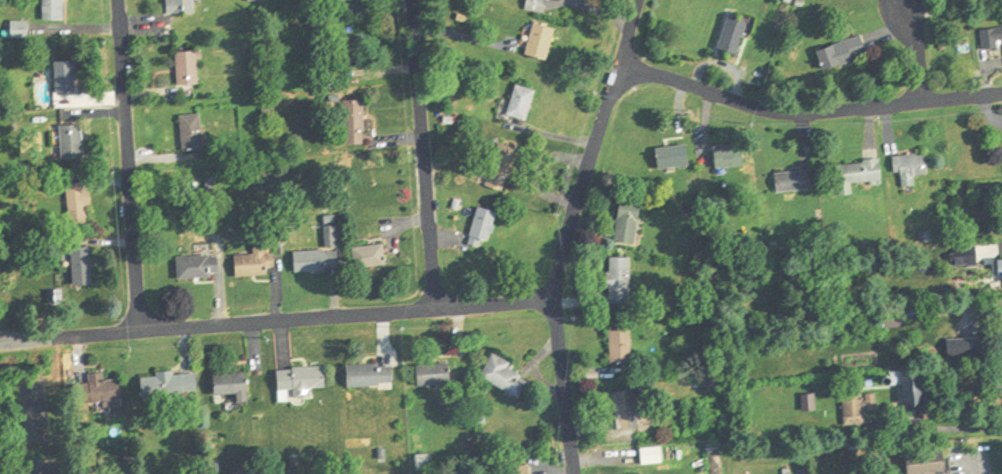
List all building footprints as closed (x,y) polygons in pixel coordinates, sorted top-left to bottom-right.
[(67,0),(45,0),(45,20),(67,20),(67,0)] [(169,15),(196,14),(196,0),(168,0),(169,15)] [(528,10),(548,14),(550,0),(529,0),(528,10)] [(740,55),(752,24),(732,16),(720,47),(740,55)] [(13,38),(30,38),(30,21),(13,21),(13,38)] [(550,61),(559,29),(536,22),(527,54),(550,61)] [(1001,47),(1001,27),(984,29),(986,49),(1001,47)] [(872,56),(865,35),(819,50),(826,70),(872,56)] [(178,51),(178,85),(200,85),(199,51),(178,51)] [(57,61),(57,93),(78,93),(78,61),(57,61)] [(538,91),(518,84),(509,115),(529,122),(538,91)] [(345,100),(345,143),(365,143),(365,100),(345,100)] [(204,116),(183,116),(183,151),(204,151),(204,116)] [(86,160),(86,125),(62,125),(62,160),(86,160)] [(493,190),(515,190),(515,146),(493,146),(493,190)] [(661,168),(691,168),(691,147),(661,147),(661,168)] [(896,175),(904,175),(904,187),(917,187),(917,176),(931,176),(931,156),(896,156),(896,175)] [(885,183),(883,161),(839,164),(841,186),(885,183)] [(779,172),(779,192),(814,192),(814,172),(779,172)] [(92,184),(70,184),(70,224),(92,224),(92,184)] [(644,203),(623,200),(618,243),(639,245),(644,203)] [(469,245),(488,250),(499,212),(481,206),(469,245)] [(297,273),(339,271),(337,237),(328,237),(329,250),(296,252),(297,273)] [(93,286),(93,240),(73,240),(73,286),(93,286)] [(238,255),(238,277),(274,276),(273,255),(268,255),(268,245),(255,246),(256,255),(238,255)] [(356,245),(356,267),(387,267),(387,245),(356,245)] [(180,257),(180,279),(221,278),(221,256),(180,257)] [(611,305),(634,305),(634,257),(611,257),(611,305)] [(613,330),(613,365),(635,365),(635,330),(613,330)] [(523,398),(531,379),(511,370),(514,363),(494,354),(482,381),(523,398)] [(452,365),(419,366),(419,387),(453,386),(452,365)] [(349,366),(349,388),(395,388),(395,366),(349,366)] [(280,369),(280,391),(297,391),(297,399),(314,398),(314,389),(327,389),(327,368),(280,369)] [(929,405),(929,371),(906,371),(906,405),(929,405)] [(198,373),(142,376),(143,398),(199,395),(198,373)] [(239,403),(250,402),(249,373),(216,374),(216,395),(239,395),(239,403)] [(122,380),(90,380),(90,401),(122,401),(122,380)] [(619,392),(620,430),(641,429),(640,391),(619,392)] [(846,393),(847,427),(868,427),(868,411),(880,411),(879,395),(865,395),(865,393),(846,393)] [(645,465),(665,463),(663,448),(643,451),(645,465)] [(909,453),(910,473),(922,473),(951,473),(950,452),(909,453)] [(418,456),(418,470),(429,470),(429,456),(418,456)]
